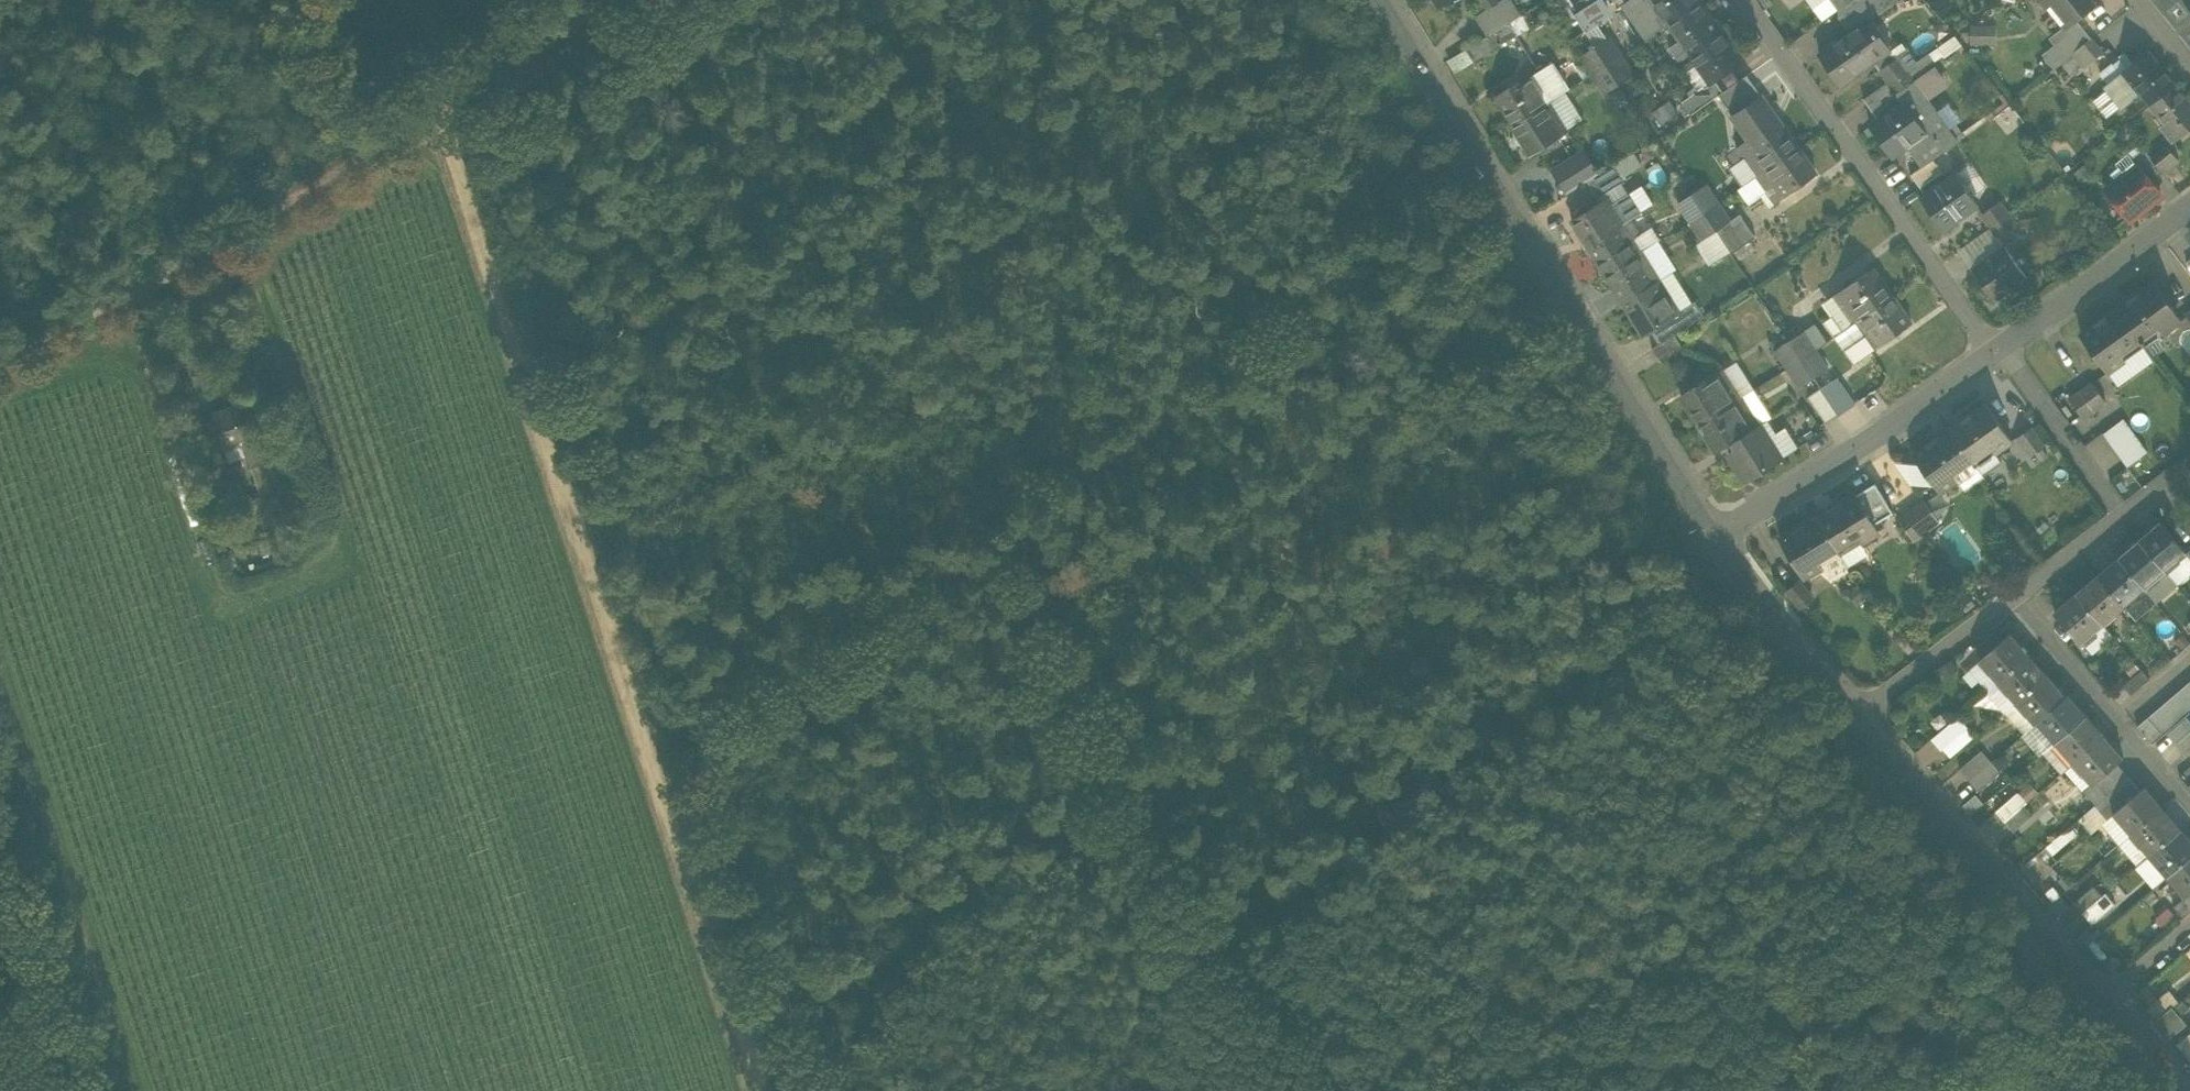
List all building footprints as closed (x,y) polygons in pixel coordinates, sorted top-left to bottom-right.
[(1501,1),(1486,10),(1476,16),(1488,35),(1510,22),(1522,15),(1513,0),(1502,0),(1501,1)] [(1486,10),(1501,1),(1500,0),(1480,0),(1486,10)] [(1625,3),(1648,37),(1668,22),(1653,0),(1629,0),(1625,3)] [(1668,22),(1700,0),(1699,0),(1653,0),(1668,22)] [(1668,22),(1680,39),(1688,51),(1690,53),(1720,31),(1700,0),(1668,22)] [(1839,9),(1851,0),(1832,0),(1839,9)] [(1850,32),(1865,21),(1866,22),(1897,0),(1851,0),(1839,9),(1838,10),(1839,17),(1850,32)] [(2091,0),(2042,0),(2062,26),(2064,28),(2076,18),(2094,4),(2091,0)] [(1577,15),(1587,29),(1607,16),(1597,1),(1577,15)] [(2052,34),(2069,56),(2074,52),(2092,38),(2076,18),(2064,28),(2062,26),(2052,34)] [(1820,54),(1843,85),(1873,62),(1887,52),(1875,35),(1876,34),(1874,31),(1873,32),(1866,22),(1865,21),(1850,32),(1820,54)] [(1488,35),(1487,36),(1494,48),(1517,34),(1510,22),(1488,35)] [(1969,41),(1994,43),(1995,24),(1970,23),(1969,41)] [(1689,53),(1693,59),(1726,36),(1721,30),(1720,31),(1690,53),(1689,53)] [(1474,61),(1494,48),(1487,36),(1466,48),(1474,61)] [(1743,61),(1726,36),(1693,59),(1710,84),(1716,80),(1743,61)] [(1609,37),(1595,46),(1608,65),(1622,55),(1609,37)] [(2092,38),(2074,52),(2087,68),(2105,53),(2092,38)] [(1678,58),(1688,51),(1680,39),(1669,46),(1678,58)] [(1594,74),(1608,65),(1595,46),(1582,55),(1594,74)] [(1879,71),(1887,83),(1906,69),(1916,62),(1908,50),(1893,61),(1879,71)] [(2142,93),(2151,103),(2175,84),(2148,51),(2119,74),(2129,88),(2135,83),(2142,93)] [(1873,62),(1879,71),(1893,61),(1887,52),(1873,62)] [(2076,76),(2087,68),(2074,52),(2069,56),(2062,62),(2072,75),(2074,74),(2076,76)] [(1916,62),(1906,69),(1915,81),(1937,65),(1928,53),(1916,62)] [(1622,55),(1608,65),(1620,83),(1634,74),(1622,55)] [(1620,83),(1608,65),(1594,74),(1593,74),(1605,93),(1620,83)] [(1897,93),(1915,81),(1906,69),(1887,83),(1895,94),(1897,93)] [(1496,96),(1513,124),(1549,102),(1531,74),(1496,96)] [(1720,94),(1735,116),(1763,97),(1747,74),(1724,91),(1720,94)] [(2129,88),(2119,74),(2104,85),(2123,108),(2142,93),(2135,83),(2129,88)] [(1724,91),(1716,80),(1710,84),(1705,88),(1703,86),(1682,101),(1691,114),(1720,94),(1724,91)] [(1871,111),(1895,94),(1887,83),(1863,100),(1871,111)] [(2175,84),(2151,103),(2167,124),(2162,128),(2172,141),(2189,127),(2189,104),(2175,84)] [(1871,111),(1878,121),(1904,102),(1897,93),(1895,94),(1871,111)] [(1735,116),(1750,139),(1751,139),(1779,119),(1763,97),(1735,116)] [(1566,130),(1549,102),(1513,124),(1531,152),(1566,130)] [(1893,156),(1906,146),(1926,132),(1917,121),(1904,102),(1878,121),(1871,126),(1893,156)] [(1935,108),(1917,121),(1926,132),(1906,146),(1921,166),(1932,159),(1958,140),(1935,108)] [(1798,146),(1779,119),(1751,139),(1750,139),(1743,144),(1763,171),(1797,147),(1798,146)] [(1741,186),(1763,171),(1743,144),(1736,149),(1743,157),(1728,167),(1741,186)] [(2136,145),(2127,153),(2131,157),(2140,150),(2136,145)] [(1816,174),(1797,147),(1763,171),(1782,198),(1816,174)] [(2138,165),(2151,181),(2162,171),(2144,147),(2140,150),(2131,157),(2137,165),(2138,165)] [(1567,193),(1588,181),(1599,174),(1584,151),(1553,170),(1567,193)] [(1635,151),(1616,163),(1623,175),(1642,163),(1635,151)] [(2115,200),(2130,219),(2161,194),(2151,181),(2138,165),(2137,165),(2131,157),(2127,153),(2115,162),(2119,166),(2111,173),(2117,181),(2113,181),(2108,185),(2107,195),(2111,200),(2115,200)] [(1910,175),(1925,196),(1947,180),(1932,159),(1921,166),(1911,174),(1910,175)] [(1599,174),(1588,181),(1598,198),(1625,182),(1614,165),(1599,174)] [(1923,197),(1944,227),(1977,204),(1955,174),(1947,180),(1925,196),(1923,197)] [(1694,196),(1705,212),(1721,201),(1710,185),(1694,196)] [(1573,221),(1606,274),(1641,252),(1660,240),(1652,226),(1633,238),(1624,223),(1641,212),(1629,193),(1612,204),(1608,198),(1573,221)] [(1680,206),(1690,221),(1705,212),(1694,196),(1680,206)] [(2026,231),(2011,210),(2003,200),(1983,214),(1991,225),(2006,246),(2026,231)] [(1734,221),(1721,201),(1705,212),(1718,232),(1734,221)] [(1718,232),(1705,212),(1690,221),(1703,242),(1718,232)] [(1723,239),(1733,254),(1749,244),(1734,221),(1718,232),(1723,239)] [(1988,225),(1954,249),(1966,266),(2000,242),(1988,225)] [(1705,251),(1715,266),(1733,254),(1723,239),(1705,251)] [(1973,269),(1995,299),(2027,276),(2006,246),(1973,269)] [(1678,311),(1641,252),(1606,274),(1643,335),(1651,330),(1679,312),(1678,311)] [(1839,293),(1858,320),(1892,296),(1873,269),(1839,293)] [(2153,282),(2117,308),(2141,341),(2151,356),(2164,347),(2157,336),(2180,320),(2153,282)] [(1832,298),(1851,325),(1858,320),(1839,293),(1832,298)] [(1911,322),(1892,296),(1858,320),(1868,334),(1877,347),(1911,322)] [(1686,349),(1676,333),(1704,316),(1695,301),(1678,311),(1679,312),(1651,330),(1659,344),(1655,346),(1664,362),(1686,349)] [(2122,355),(2141,341),(2117,308),(2081,334),(2108,372),(2125,359),(2122,355)] [(1865,336),(1868,334),(1858,320),(1851,325),(1834,336),(1845,351),(1850,348),(1866,336),(1865,336)] [(1790,341),(1802,359),(1816,349),(1804,332),(1790,341)] [(1858,360),(1877,347),(1868,334),(1865,336),(1866,336),(1850,348),(1858,360)] [(1777,350),(1788,368),(1802,359),(1790,341),(1777,350)] [(2151,356),(2141,341),(2122,355),(2125,359),(2108,372),(2118,386),(2154,360),(2151,356)] [(1828,368),(1816,349),(1802,359),(1814,377),(1828,368)] [(1814,377),(1802,359),(1788,368),(1800,387),(1814,377)] [(1724,369),(1717,374),(1734,402),(1742,397),(1724,369)] [(1682,396),(1699,424),(1734,402),(1717,374),(1682,396)] [(1839,376),(1821,388),(1839,414),(1856,403),(1839,376)] [(2080,391),(2094,410),(2106,401),(2092,383),(2080,391)] [(1826,422),(1839,414),(1821,388),(1808,396),(1826,422)] [(2069,399),(2083,418),(2094,410),(2080,391),(2069,399)] [(1742,397),(1734,402),(1752,430),(1759,425),(1742,397)] [(1752,430),(1734,402),(1699,424),(1716,452),(1738,438),(1752,430)] [(1985,403),(1949,428),(1983,475),(2002,462),(1995,452),(2012,440),(1985,403)] [(242,445),(246,455),(265,448),(249,405),(214,419),(226,451),(242,445)] [(2103,433),(2127,467),(2147,452),(2123,418),(2103,433)] [(1767,420),(1759,425),(1780,458),(1797,447),(1785,427),(1775,433),(1767,420)] [(1759,425),(1752,430),(1738,438),(1743,446),(1729,455),(1745,480),(1780,458),(1759,425)] [(1964,488),(1983,475),(1949,428),(1913,454),(1919,462),(1936,485),(1941,492),(1957,480),(1964,488)] [(2017,436),(2031,455),(2044,447),(2030,428),(2017,436)] [(246,455),(264,504),(272,524),(291,517),(276,476),(260,483),(255,471),(271,464),(265,448),(246,455)] [(283,460),(272,464),(277,476),(287,472),(283,460)] [(1910,484),(1936,485),(1919,462),(1894,462),(1910,484)] [(276,476),(277,476),(272,464),(271,464),(255,471),(260,483),(276,476)] [(1855,492),(1818,515),(1839,551),(1858,538),(1861,543),(1879,533),(1855,492)] [(1923,502),(1912,510),(1925,529),(1937,521),(1923,502)] [(254,531),(272,524),(264,504),(246,511),(254,531)] [(1914,538),(1925,529),(1912,510),(1900,519),(1914,538)] [(1803,578),(1822,568),(1819,563),(1839,551),(1818,515),(1780,539),(1803,578)] [(2161,523),(2140,541),(2164,570),(2185,552),(2161,523)] [(1858,538),(1839,551),(1848,567),(1868,554),(1861,543),(1858,538)] [(2140,541),(2119,559),(2143,588),(2164,570),(2140,541)] [(1819,563),(1822,568),(1828,579),(1848,567),(1839,551),(1819,563)] [(2119,559),(2098,577),(2123,605),(2143,588),(2119,559)] [(2098,577),(2077,594),(2102,623),(2123,605),(2098,577)] [(1786,590),(1801,608),(1813,598),(1798,581),(1786,590)] [(2080,642),(2102,623),(2077,594),(2055,613),(2080,642)] [(1973,650),(1980,659),(2000,642),(1992,633),(1973,650)] [(1980,659),(1999,681),(2028,656),(2009,634),(2000,642),(1980,659)] [(1999,681),(2017,702),(2047,678),(2028,656),(1999,681)] [(2035,723),(2038,721),(2064,698),(2047,678),(2017,702),(2035,723)] [(2178,691),(2189,704),(2189,684),(2188,682),(2178,691)] [(2168,699),(2184,717),(2189,712),(2189,704),(2178,691),(2168,699)] [(2038,721),(2056,742),(2085,717),(2067,696),(2064,698),(2038,721)] [(2168,699),(2158,708),(2174,726),(2184,717),(2168,699)] [(2158,708),(2147,717),(2163,735),(2174,726),(2158,708)] [(2056,742),(2074,763),(2103,738),(2085,717),(2056,742)] [(2152,744),(2163,735),(2147,717),(2137,726),(2152,744)] [(2184,754),(2187,751),(2189,749),(2189,721),(2187,717),(2167,734),(2184,754)] [(1933,737),(1941,747),(1964,727),(1956,718),(1933,737)] [(2122,760),(2103,738),(2074,763),(2092,785),(2116,765),(2122,760)] [(1959,769),(1968,780),(1990,761),(1981,750),(1959,769)] [(1998,771),(1990,761),(1968,780),(1976,790),(1998,771)] [(2096,804),(2103,799),(2127,778),(2116,765),(2092,785),(2085,791),(2096,804)] [(2139,792),(2127,778),(2103,799),(2114,813),(2139,792)] [(2114,813),(2133,834),(2161,809),(2144,788),(2139,792),(2114,813)] [(1993,810),(2004,823),(2024,805),(2014,793),(1993,810)] [(2033,815),(2024,805),(2004,823),(2012,833),(2033,815)] [(2133,834),(2151,854),(2179,830),(2161,809),(2133,834)] [(2169,875),(2189,857),(2189,843),(2179,830),(2151,854),(2169,875)] [(2169,875),(2151,854),(2138,866),(2156,886),(2169,875)] [(2169,875),(2186,896),(2187,897),(2189,894),(2189,857),(2169,875)] [(2082,913),(2102,895),(2093,886),(2074,903),(2082,913)] [(2102,895),(2082,913),(2092,924),(2115,904),(2105,893),(2102,895)] [(2186,896),(2185,897),(2174,907),(2183,918),(2189,912),(2189,894),(2187,897),(2186,896)] [(2149,1006),(2158,1017),(2176,1003),(2166,992),(2149,1006)] [(2166,1041),(2183,1027),(2169,1009),(2151,1024),(2166,1041)] [(2185,1055),(2189,1051),(2189,1034),(2177,1044),(2185,1055)]
